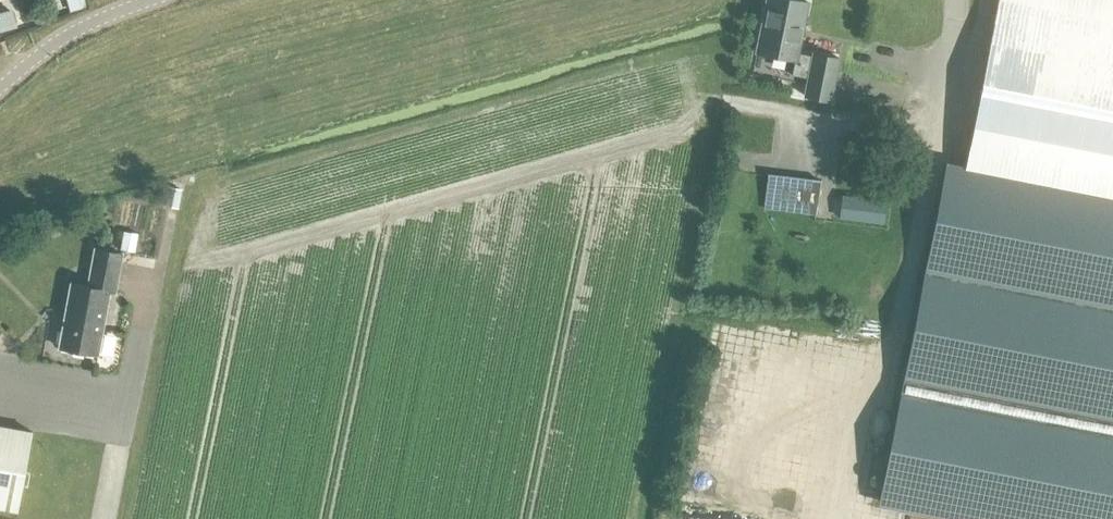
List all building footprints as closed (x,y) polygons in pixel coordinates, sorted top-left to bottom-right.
[(70,8),(90,1),(90,0),(67,0),(70,8)] [(757,51),(795,59),(792,74),(809,77),(805,94),(831,100),(839,57),(814,52),(813,55),(798,52),(808,1),(804,0),(767,0),(757,51)] [(965,164),(948,161),(882,500),(979,518),(1112,518),(1112,0),(997,0),(965,164)] [(16,24),(12,10),(0,13),(0,29),(16,24)] [(769,173),(768,176),(764,207),(817,214),(821,179),(769,173)] [(168,185),(165,204),(179,206),(182,187),(168,185)] [(840,193),(838,216),(883,221),(885,198),(840,193)] [(111,288),(115,288),(118,267),(121,252),(94,248),(87,283),(70,280),(59,344),(101,351),(111,288)] [(23,503),(33,448),(0,441),(0,498),(23,503)]
